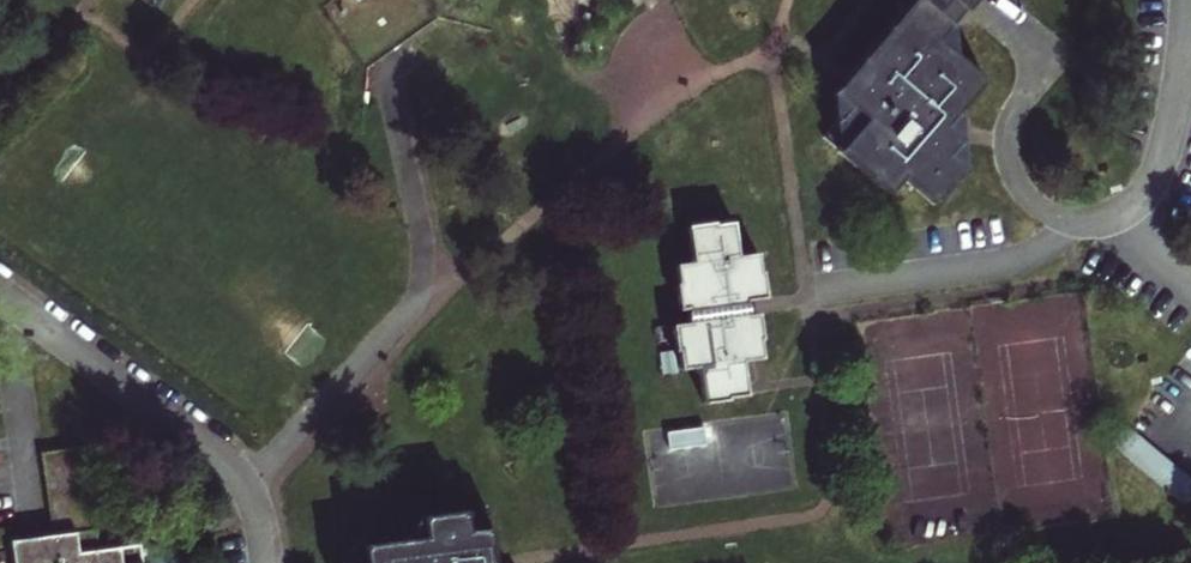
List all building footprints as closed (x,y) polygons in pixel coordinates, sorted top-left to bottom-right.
[(848,76),(832,91),(834,126),(824,137),(889,191),(902,176),(933,202),(960,170),(955,112),(982,81),(934,40),(968,0),(911,0),(848,76)] [(713,219),(687,223),(692,259),(675,262),(677,280),(675,280),(678,307),(686,306),(688,319),(671,322),(675,348),(677,348),(680,366),(697,364),(702,400),(728,397),(728,394),(746,392),(742,358),(747,357),(745,338),(751,337),(745,298),(765,295),(762,268),(759,269),(757,250),(737,253),(732,219),(713,222),(713,219)] [(751,337),(745,338),(747,357),(753,356),(751,337)] [(13,562),(141,562),(139,544),(97,549),(83,445),(40,451),(52,536),(11,542),(13,562)] [(483,508),(421,517),(424,538),(363,546),(365,562),(491,562),(483,508)]
